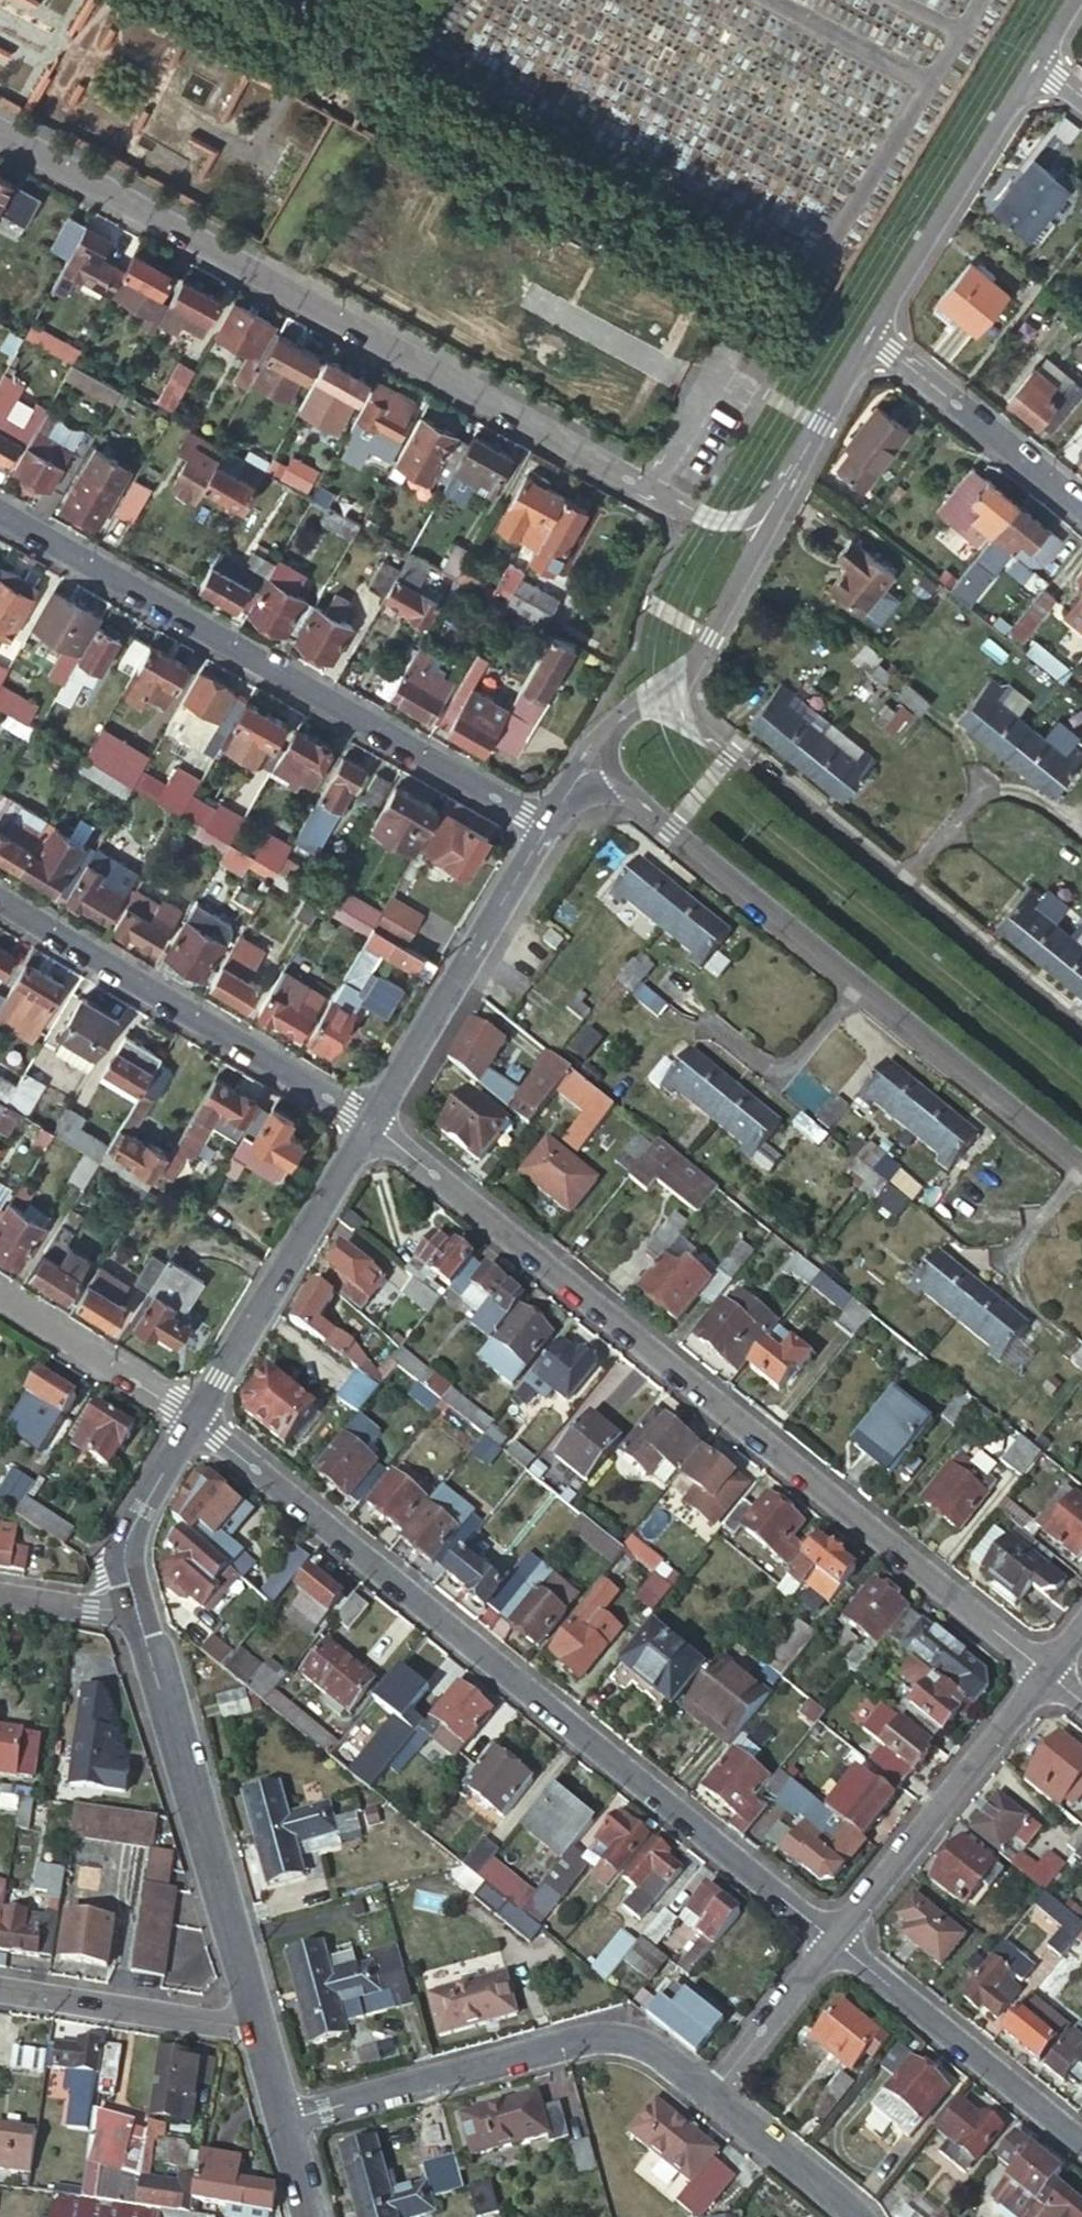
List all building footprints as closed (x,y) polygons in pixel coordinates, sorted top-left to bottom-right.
[(1070,186),(1078,176),(1068,168),(1060,178),(1036,159),(998,210),(1036,238),(1075,188),(1070,186)] [(0,174),(0,206),(14,181),(0,174)] [(1081,179),(1078,176),(1070,186),(1075,188),(1081,179)] [(87,226),(70,217),(54,245),(71,255),(87,226)] [(53,285),(66,293),(77,274),(112,294),(124,271),(100,256),(110,240),(87,226),(71,255),(53,285)] [(173,273),(135,253),(124,271),(112,294),(111,296),(147,316),(137,335),(149,341),(159,322),(171,301),(160,296),(173,273)] [(971,260),(939,300),(961,317),(979,332),(1011,292),(971,260)] [(222,301),(184,279),(171,301),(159,322),(178,334),(185,323),(203,335),(222,301)] [(939,300),(934,306),(956,324),(961,317),(939,300)] [(266,358),(278,336),(271,332),(274,327),(236,306),(219,336),(249,354),(245,362),(259,370),(266,358)] [(80,349),(33,322),(26,334),(73,361),(80,349)] [(319,360),(278,336),(266,358),(259,370),(252,383),(288,403),(302,378),(307,381),(319,360)] [(370,380),(329,357),(318,377),(327,382),(324,389),(339,397),(341,394),(352,401),(354,396),(360,400),(370,380)] [(1010,396),(1040,421),(1073,381),(1046,360),(1039,368),(1036,366),(1010,396)] [(122,389),(73,361),(65,375),(114,402),(122,389)] [(259,370),(245,362),(233,382),(248,390),(252,383),(259,370)] [(157,402),(172,411),(194,372),(179,364),(157,402)] [(4,372),(0,379),(0,456),(10,462),(19,445),(24,448),(41,418),(30,412),(23,422),(5,411),(12,401),(22,383),(4,372)] [(1040,421),(1053,431),(1081,397),(1081,388),(1073,381),(1040,421)] [(233,382),(225,397),(240,405),(248,390),(233,382)] [(396,397),(376,385),(357,419),(370,426),(365,435),(357,430),(344,454),(360,463),(370,446),(390,457),(400,440),(399,439),(409,419),(406,417),(414,402),(398,394),(396,397)] [(310,389),(303,403),(312,409),(319,395),(310,389)] [(23,422),(30,412),(12,401),(5,411),(23,422)] [(47,484),(62,493),(97,432),(85,425),(81,426),(77,426),(74,425),(70,423),(67,420),(64,418),(62,416),(61,414),(60,411),(49,405),(41,418),(24,448),(14,465),(47,484)] [(857,442),(850,450),(837,466),(864,488),(908,432),(876,407),(851,437),(857,442)] [(404,483),(415,462),(440,476),(450,458),(460,463),(470,444),(421,417),(389,474),(404,483)] [(460,463),(447,485),(470,498),(481,478),(494,485),(495,486),(502,474),(503,474),(512,458),(474,437),(470,444),(460,463)] [(844,446),(850,450),(857,442),(851,437),(844,446)] [(265,471),(218,444),(209,459),(215,463),(204,482),(245,506),(265,471)] [(99,525),(131,469),(96,449),(63,505),(99,525)] [(990,533),(993,536),(1017,505),(970,467),(934,513),(978,548),(990,533)] [(567,498),(529,477),(501,528),(538,550),(567,498)] [(481,478),(470,498),(483,505),(494,485),(481,478)] [(137,523),(151,486),(132,479),(118,515),(137,523)] [(62,493),(47,484),(34,506),(49,515),(62,493)] [(590,511),(567,498),(538,550),(531,562),(555,575),(590,511)] [(1017,505),(993,536),(1013,553),(1023,541),(1030,547),(1046,528),(1017,505)] [(361,525),(331,508),(325,518),(327,527),(352,541),(361,525)] [(1059,539),(1046,528),(1030,547),(1023,541),(1013,553),(1027,565),(1039,566),(1059,539)] [(303,545),(291,538),(277,562),(250,610),(287,631),(311,589),(304,584),(309,573),(297,566),(302,559),(296,556),(303,545)] [(854,539),(841,555),(851,564),(833,587),(866,613),(898,574),(854,539)] [(458,579),(471,555),(455,546),(442,570),(458,579)] [(202,582),(250,610),(277,562),(256,550),(247,565),(220,549),(202,582)] [(429,563),(410,552),(399,570),(383,597),(428,623),(439,602),(415,588),(429,563)] [(383,597),(399,570),(383,561),(368,588),(383,597)] [(1,567),(0,569),(0,630),(8,635),(12,629),(14,629),(33,596),(16,587),(21,579),(1,567)] [(521,578),(523,576),(510,567),(492,598),(506,606),(507,603),(521,578)] [(1073,581),(1081,588),(1081,569),(1073,581)] [(521,578),(507,603),(547,625),(560,599),(521,578)] [(37,588),(21,579),(16,587),(33,596),(37,588)] [(287,631),(297,638),(317,603),(322,595),(311,589),(287,631)] [(1057,599),(1044,589),(1019,622),(1031,632),(1057,599)] [(94,614),(53,590),(22,644),(27,646),(32,637),(38,641),(44,631),(74,649),(94,614)] [(327,609),(341,617),(350,600),(337,592),(327,609)] [(317,603),(297,638),(335,659),(354,625),(341,617),(327,609),(317,603)] [(83,659),(78,656),(54,698),(62,704),(65,699),(68,701),(82,677),(91,664),(100,669),(103,670),(121,638),(102,626),(83,659)] [(544,699),(575,646),(554,634),(510,709),(502,723),(526,736),(547,701),(544,699)] [(135,670),(150,645),(136,637),(122,663),(135,670)] [(1029,651),(1051,669),(1060,658),(1038,640),(1029,651)] [(886,656),(868,643),(854,659),(860,664),(867,657),(878,666),(880,663),(886,656)] [(189,667),(150,645),(135,670),(124,689),(143,700),(148,691),(166,702),(177,684),(178,685),(189,667)] [(392,695),(439,723),(452,700),(445,695),(452,682),(424,666),(431,653),(419,646),(409,664),(392,695)] [(502,723),(510,709),(475,688),(490,660),(479,653),(476,657),(452,700),(439,723),(451,730),(486,751),(493,739),(496,734),(502,723)] [(379,688),(392,695),(409,664),(396,657),(379,688)] [(1060,658),(1051,669),(1063,679),(1072,667),(1060,658)] [(889,670),(880,663),(878,666),(872,673),(887,685),(901,669),(894,664),(889,670)] [(91,682),(100,669),(91,664),(82,677),(91,682)] [(248,701),(200,674),(171,722),(177,726),(178,725),(183,717),(210,732),(207,737),(221,746),(248,701)] [(963,718),(1011,757),(1034,729),(998,699),(1007,689),(995,679),(963,718)] [(25,721),(35,705),(35,703),(0,682),(0,706),(25,721)] [(750,723),(798,762),(823,732),(787,703),(796,693),(783,683),(750,723)] [(910,684),(901,696),(923,714),(932,703),(910,684)] [(286,724),(248,701),(221,746),(259,767),(272,745),(274,746),(286,724)] [(25,721),(37,728),(47,711),(35,705),(25,721)] [(905,706),(885,731),(896,740),(916,715),(905,706)] [(204,740),(207,737),(210,732),(183,717),(178,725),(204,740)] [(496,734),(493,739),(516,753),(526,736),(502,723),(496,734)] [(103,725),(85,756),(134,785),(148,762),(153,754),(103,725)] [(1011,757),(1057,795),(1081,764),(1081,750),(1075,745),(1067,755),(1034,729),(1011,757)] [(334,752),(296,730),(271,773),(301,791),(307,780),(316,785),(334,752)] [(823,732),(798,762),(845,800),(877,760),(864,749),(856,759),(823,732)] [(366,771),(345,758),(312,814),(330,823),(343,802),(346,803),(354,789),(355,790),(366,771)] [(148,762),(134,785),(182,813),(196,790),(148,762)] [(378,811),(393,786),(377,776),(362,802),(378,811)] [(196,790),(182,813),(212,830),(231,841),(242,822),(248,812),(199,784),(196,790)] [(437,811),(398,789),(376,825),(415,848),(425,829),(427,830),(437,811)] [(0,792),(0,829),(4,831),(12,819),(21,824),(24,819),(42,829),(48,820),(0,792)] [(497,824),(451,798),(422,847),(468,875),(497,824)] [(131,822),(117,814),(110,826),(124,834),(131,822)] [(330,823),(312,814),(307,823),(324,834),(330,823)] [(20,868),(40,833),(42,829),(24,819),(21,824),(12,819),(4,831),(0,829),(0,856),(20,868)] [(242,822),(231,841),(280,869),(286,858),(291,851),(242,822)] [(99,845),(68,897),(109,921),(129,886),(112,877),(104,892),(95,885),(103,871),(97,867),(106,853),(112,856),(124,834),(110,826),(99,845)] [(231,841),(212,830),(207,839),(225,851),(231,841)] [(40,833),(20,868),(56,890),(76,856),(40,833)] [(56,890),(68,897),(99,845),(87,838),(76,856),(56,890)] [(286,858),(280,869),(290,875),(312,888),(327,897),(335,886),(286,858)] [(661,927),(686,897),(639,859),(611,894),(623,905),(627,899),(661,927)] [(104,892),(112,877),(103,871),(95,885),(104,892)] [(312,888),(290,875),(284,885),(306,898),(312,888)] [(999,924),(1048,964),(1070,935),(1035,907),(1043,897),(1030,886),(999,924)] [(312,888),(306,898),(297,914),(313,923),(323,905),(327,897),(312,888)] [(149,897),(136,889),(114,926),(154,951),(176,914),(159,904),(156,909),(146,903),(149,897)] [(350,894),(344,907),(348,909),(376,925),(384,913),(350,894)] [(344,907),(327,897),(323,905),(343,917),(348,909),(344,907)] [(425,914),(396,897),(379,926),(408,942),(425,914)] [(732,934),(686,897),(661,927),(694,955),(690,960),(703,970),(732,934)] [(232,922),(199,902),(189,919),(167,956),(205,980),(228,942),(233,933),(227,930),(232,922)] [(419,971),(428,956),(376,925),(368,941),(385,951),(419,971)] [(1048,964),(1081,991),(1081,945),(1070,935),(1048,964)] [(258,946),(240,936),(212,983),(246,1004),(258,984),(242,973),(258,946)] [(368,941),(345,979),(317,1026),(342,1040),(365,1000),(392,1015),(407,988),(381,972),(380,975),(374,971),(385,951),(368,941)] [(3,976),(14,956),(0,948),(0,974),(3,976)] [(627,969),(644,983),(658,967),(650,961),(644,969),(634,960),(627,969)] [(26,964),(6,997),(0,1007),(0,1010),(9,1015),(2,1024),(30,1041),(62,987),(26,964)] [(634,995),(644,983),(627,969),(620,978),(630,987),(623,994),(630,1000),(634,995)] [(282,975),(260,1012),(279,1024),(280,1021),(305,1034),(327,997),(309,986),(297,1006),(288,1000),(297,984),(282,975)] [(644,983),(634,995),(660,1016),(670,1004),(644,983)] [(568,1008),(585,1022),(593,1011),(582,1003),(587,996),(581,992),(574,999),(568,1008)] [(548,1017),(572,1037),(585,1022),(568,1008),(574,999),(567,994),(548,1017)] [(97,1061),(119,1024),(82,1002),(59,1038),(66,1042),(97,1061)] [(511,1108),(525,1092),(490,1072),(508,1041),(473,1020),(463,1037),(450,1058),(450,1059),(511,1108)] [(450,1058),(463,1037),(457,1034),(444,1055),(450,1058)] [(158,1067),(161,1061),(125,1039),(104,1074),(140,1095),(158,1067)] [(89,1073),(97,1061),(66,1042),(59,1054),(89,1073)] [(576,1073),(556,1057),(549,1051),(536,1068),(541,1072),(525,1092),(511,1108),(532,1124),(561,1090),(576,1073)] [(679,1090),(714,1118),(737,1089),(692,1052),(663,1088),(674,1098),(679,1090)] [(910,1129),(935,1098),(889,1062),(859,1098),(872,1108),(876,1102),(910,1129)] [(171,1076),(158,1067),(140,1095),(151,1103),(154,1104),(171,1076)] [(618,1106),(576,1073),(561,1090),(590,1113),(567,1140),(581,1151),(618,1106)] [(140,1095),(104,1074),(97,1084),(134,1106),(140,1095)] [(42,1087),(23,1076),(14,1089),(5,1105),(19,1114),(24,1117),(42,1087)] [(5,1105),(14,1089),(0,1080),(0,1102),(5,1105)] [(242,1098),(215,1081),(168,1157),(165,1162),(177,1169),(185,1155),(194,1140),(201,1144),(221,1111),(245,1126),(258,1104),(243,1096),(242,1098)] [(737,1089),(714,1118),(747,1146),(742,1151),(754,1162),(783,1126),(737,1089)] [(472,1090),(441,1127),(479,1159),(510,1122),(472,1090)] [(151,1103),(140,1095),(134,1106),(123,1124),(135,1130),(151,1103)] [(979,1135),(935,1098),(910,1129),(944,1157),(939,1162),(950,1171),(979,1135)] [(838,1099),(820,1121),(830,1130),(848,1107),(838,1099)] [(5,1105),(0,1112),(0,1129),(7,1134),(19,1114),(5,1105)] [(67,1110),(51,1134),(84,1154),(99,1164),(108,1149),(77,1130),(83,1120),(67,1110)] [(296,1124),(274,1110),(254,1143),(246,1138),(233,1157),(245,1164),(275,1182),(282,1180),(302,1147),(290,1140),(290,1135),(296,1124)] [(807,1120),(798,1130),(821,1148),(829,1138),(807,1120)] [(42,1149),(51,1134),(40,1127),(30,1143),(42,1149)] [(108,1149),(99,1164),(147,1193),(165,1162),(168,1157),(149,1146),(147,1148),(119,1131),(108,1149)] [(643,1132),(620,1160),(632,1170),(655,1142),(643,1132)] [(549,1138),(523,1172),(572,1212),(598,1179),(549,1138)] [(873,1141),(858,1159),(875,1172),(884,1161),(875,1154),(881,1147),(873,1141)] [(721,1190),(662,1142),(632,1178),(650,1193),(660,1180),(700,1214),(721,1190)] [(890,1154),(881,1147),(875,1154),(884,1161),(890,1154)] [(99,1164),(84,1154),(67,1181),(83,1191),(99,1164)] [(894,1170),(899,1162),(890,1154),(884,1161),(894,1170)] [(195,1161),(185,1155),(177,1169),(186,1175),(195,1161)] [(245,1164),(233,1157),(224,1172),(236,1179),(245,1164)] [(858,1175),(867,1182),(875,1172),(858,1159),(845,1175),(853,1182),(858,1175)] [(884,1161),(875,1172),(891,1185),(906,1167),(899,1162),(894,1170),(884,1161)] [(906,1167),(891,1185),(912,1203),(927,1185),(906,1167)] [(875,1172),(867,1182),(877,1190),(871,1197),(877,1203),(891,1185),(875,1172)] [(22,1182),(15,1193),(28,1200),(35,1189),(22,1182)] [(21,1267),(46,1226),(42,1223),(23,1211),(9,1203),(5,1210),(0,1218),(0,1253),(21,1267)] [(28,1204),(23,1211),(42,1223),(50,1213),(33,1203),(28,1204)] [(71,1209),(29,1277),(43,1286),(57,1294),(76,1307),(96,1275),(84,1267),(86,1264),(64,1251),(84,1217),(71,1209)] [(649,1251),(661,1262),(667,1255),(690,1227),(678,1216),(649,1251)] [(476,1260),(477,1259),(474,1256),(475,1250),(467,1245),(461,1247),(458,1245),(453,1250),(436,1237),(431,1243),(425,1238),(420,1244),(427,1248),(407,1272),(414,1277),(442,1301),(448,1295),(438,1286),(443,1278),(454,1287),(476,1260)] [(661,1262),(639,1288),(679,1321),(700,1295),(713,1306),(757,1253),(742,1241),(713,1277),(694,1261),(687,1270),(667,1255),(661,1262)] [(342,1249),(330,1267),(339,1274),(331,1286),(364,1310),(385,1279),(342,1249)] [(926,1292),(959,1319),(983,1290),(939,1253),(910,1288),(921,1297),(926,1292)] [(824,1273),(802,1255),(791,1269),(813,1286),(824,1273)] [(149,1294),(166,1267),(151,1258),(134,1285),(149,1294)] [(204,1282),(171,1260),(166,1267),(149,1294),(130,1324),(136,1329),(133,1332),(149,1342),(152,1339),(156,1332),(173,1344),(179,1348),(192,1328),(187,1326),(180,1321),(185,1312),(204,1282)] [(512,1318),(527,1298),(491,1268),(488,1271),(476,1260),(454,1287),(467,1298),(465,1301),(484,1316),(493,1303),(512,1318)] [(110,1276),(100,1269),(96,1275),(76,1307),(103,1324),(117,1303),(107,1297),(100,1292),(110,1276)] [(824,1273),(813,1286),(847,1313),(838,1324),(854,1337),(874,1313),(824,1273)] [(100,1292),(107,1297),(116,1280),(110,1276),(100,1292)] [(401,1292),(430,1316),(442,1301),(414,1277),(401,1292)] [(57,1294),(43,1286),(39,1293),(53,1301),(57,1294)] [(394,1361),(404,1349),(393,1339),(379,1357),(389,1365),(382,1373),(358,1346),(319,1323),(327,1309),(333,1313),(336,1307),(330,1304),(334,1297),(316,1286),(293,1324),(328,1344),(326,1348),(350,1360),(361,1370),(359,1372),(383,1389),(401,1366),(394,1361)] [(983,1290),(959,1319),(993,1346),(988,1352),(1000,1361),(1028,1327),(983,1290)] [(752,1297),(747,1293),(735,1307),(740,1311),(752,1297)] [(782,1322),(752,1297),(740,1311),(759,1327),(771,1336),(782,1322)] [(698,1334),(730,1362),(759,1327),(740,1311),(735,1307),(726,1300),(698,1334)] [(526,1304),(496,1341),(507,1350),(500,1359),(522,1377),(559,1331),(526,1304)] [(193,1317),(185,1312),(180,1321),(187,1326),(193,1317)] [(730,1362),(742,1371),(771,1336),(759,1327),(730,1362)] [(783,1331),(753,1366),(780,1389),(798,1368),(801,1372),(814,1355),(783,1331)] [(156,1332),(152,1339),(170,1350),(173,1344),(156,1332)] [(1077,1338),(1063,1355),(1079,1368),(1081,1364),(1081,1342),(1077,1338)] [(581,1357),(563,1342),(537,1375),(569,1402),(600,1365),(585,1353),(581,1357)] [(437,1375),(404,1349),(394,1361),(401,1366),(426,1387),(435,1377),(437,1375)] [(246,1416),(261,1427),(286,1447),(317,1410),(270,1371),(255,1390),(243,1406),(246,1416)] [(331,1430),(342,1439),(356,1422),(383,1389),(359,1372),(350,1382),(348,1384),(338,1397),(350,1407),(339,1419),(331,1430)] [(76,1401),(39,1377),(17,1413),(35,1425),(45,1411),(62,1423),(76,1401)] [(453,1391),(435,1377),(426,1387),(444,1401),(453,1391)] [(529,1384),(513,1404),(520,1410),(537,1391),(529,1384)] [(495,1425),(453,1391),(444,1401),(452,1408),(486,1436),(492,1430),(495,1425)] [(898,1391),(854,1443),(891,1473),(934,1420),(898,1391)] [(962,1392),(943,1414),(957,1425),(975,1403),(962,1392)] [(452,1408),(444,1401),(439,1407),(447,1414),(452,1408)] [(92,1406),(67,1445),(110,1472),(134,1433),(92,1406)] [(53,1436),(62,1423),(45,1411),(35,1425),(53,1436)] [(659,1413),(626,1452),(642,1465),(646,1461),(670,1481),(682,1470),(701,1447),(659,1413)] [(591,1484),(625,1442),(593,1416),(558,1458),(591,1484)] [(317,1469),(360,1504),(389,1469),(361,1447),(372,1434),(356,1422),(342,1439),(317,1469)] [(492,1430),(486,1436),(501,1448),(507,1442),(492,1430)] [(1025,1479),(1047,1453),(1034,1443),(1025,1436),(1004,1461),(1025,1479)] [(529,1471),(537,1461),(518,1445),(509,1455),(529,1471)] [(688,1476),(679,1488),(703,1507),(699,1511),(716,1525),(748,1485),(706,1451),(686,1475),(688,1476)] [(961,1453),(923,1500),(958,1528),(997,1482),(961,1453)] [(546,1468),(537,1461),(529,1471),(537,1478),(546,1468)] [(396,1474),(372,1504),(405,1531),(429,1502),(396,1474)] [(436,1562),(447,1571),(481,1530),(498,1509),(456,1474),(403,1539),(434,1564),(436,1562)] [(0,1480),(0,1510),(13,1518),(31,1490),(13,1478),(10,1482),(2,1477),(0,1480)] [(228,1489),(211,1477),(199,1480),(175,1519),(187,1529),(242,1576),(246,1579),(259,1564),(228,1539),(240,1525),(231,1517),(242,1504),(229,1493),(226,1491),(228,1489)] [(1070,1487),(1045,1516),(1055,1524),(1080,1495),(1070,1487)] [(231,1517),(240,1525),(254,1508),(232,1490),(229,1493),(242,1504),(231,1517)] [(757,1510),(745,1501),(725,1527),(736,1536),(743,1528),(790,1566),(806,1546),(795,1538),(807,1524),(771,1494),(757,1510)] [(999,1510),(1021,1527),(1034,1538),(1042,1529),(1079,1559),(1081,1555),(1081,1496),(1080,1495),(1055,1524),(1045,1516),(1038,1525),(1007,1500),(999,1510)] [(16,1520),(63,1550),(74,1533),(27,1502),(16,1520)] [(585,1538),(595,1525),(584,1516),(574,1529),(585,1538)] [(27,1569),(30,1545),(1,1540),(3,1521),(0,1520),(0,1563),(27,1569)] [(1047,1568),(1056,1556),(1034,1538),(1021,1527),(1014,1535),(999,1524),(974,1555),(1001,1577),(996,1583),(1019,1601),(1033,1584),(1052,1600),(1066,1583),(1047,1568)] [(626,1551),(623,1548),(598,1527),(590,1537),(619,1561),(626,1551)] [(242,1576),(187,1529),(171,1547),(178,1553),(167,1565),(169,1577),(171,1578),(169,1581),(171,1588),(184,1599),(189,1601),(192,1597),(206,1609),(203,1619),(226,1594),(242,1576)] [(447,1571),(446,1573),(469,1592),(468,1593),(487,1609),(490,1605),(503,1616),(522,1592),(482,1561),(490,1552),(483,1546),(490,1537),(481,1530),(447,1571)] [(664,1561),(632,1536),(623,1548),(626,1551),(638,1560),(654,1574),(664,1561)] [(858,1570),(821,1539),(784,1585),(782,1587),(787,1592),(792,1586),(798,1592),(817,1568),(822,1572),(811,1586),(832,1602),(858,1570)] [(275,1605),(312,1559),(297,1548),(261,1592),(275,1605)] [(522,1592),(503,1616),(540,1647),(568,1613),(541,1592),(555,1574),(545,1565),(522,1592)] [(295,1607),(320,1627),(344,1596),(312,1570),(298,1586),(306,1593),(295,1607)] [(638,1601),(654,1614),(673,1590),(657,1576),(638,1601)] [(890,1638),(913,1610),(877,1581),(846,1619),(866,1635),(844,1663),(859,1676),(890,1638)] [(226,1594),(203,1619),(215,1629),(238,1604),(226,1594)] [(370,1607),(354,1594),(349,1601),(330,1625),(345,1637),(370,1607)] [(330,1625),(349,1601),(344,1596),(320,1627),(325,1632),(330,1625)] [(619,1630),(585,1602),(573,1617),(578,1621),(555,1649),(568,1660),(563,1666),(579,1679),(619,1630)] [(988,1672),(913,1610),(890,1638),(923,1665),(971,1705),(976,1709),(989,1692),(988,1672)] [(785,1679),(820,1636),(803,1621),(768,1665),(785,1679)] [(624,1666),(626,1667),(640,1678),(674,1706),(707,1667),(657,1626),(624,1666)] [(241,1647),(221,1631),(203,1652),(223,1669),(241,1647)] [(247,1640),(241,1647),(266,1668),(272,1660),(247,1640)] [(378,1685),(327,1644),(300,1677),(351,1718),(378,1685)] [(241,1647),(223,1669),(242,1684),(267,1705),(276,1693),(290,1676),(284,1672),(279,1679),(266,1668),(241,1647)] [(555,1649),(550,1655),(563,1666),(568,1660),(555,1649)] [(690,1700),(737,1737),(772,1694),(725,1656),(690,1700)] [(971,1705),(923,1665),(915,1674),(930,1687),(914,1705),(907,1700),(895,1714),(932,1745),(943,1731),(947,1734),(971,1705)] [(640,1678),(626,1667),(613,1683),(627,1694),(640,1678)] [(495,1713),(459,1683),(431,1717),(467,1746),(495,1713)] [(82,1689),(72,1791),(127,1796),(133,1735),(111,1733),(115,1692),(82,1689)] [(254,1713),(248,1693),(219,1700),(224,1721),(254,1713)] [(276,1693),(267,1705),(294,1727),(370,1789),(380,1778),(361,1762),(276,1693)] [(682,1709),(729,1747),(737,1737),(690,1700),(682,1709)] [(818,1726),(827,1715),(812,1702),(803,1713),(818,1726)] [(932,1745),(895,1714),(892,1711),(858,1752),(873,1764),(902,1788),(916,1772),(918,1773),(932,1756),(926,1752),(932,1745)] [(467,1746),(431,1717),(421,1728),(432,1737),(457,1758),(467,1746)] [(361,1762),(380,1778),(389,1767),(414,1737),(395,1721),(361,1762)] [(414,1737),(389,1767),(400,1775),(432,1737),(421,1728),(414,1737)] [(35,1776),(41,1734),(0,1729),(0,1771),(35,1776)] [(1041,1794),(1057,1807),(1064,1800),(1066,1802),(1081,1783),(1081,1752),(1064,1738),(1032,1776),(1047,1787),(1041,1794)] [(736,1751),(753,1765),(763,1752),(746,1739),(736,1751)] [(533,1781),(495,1750),(466,1786),(503,1817),(533,1781)] [(743,1817),(757,1800),(773,1781),(753,1765),(736,1751),(707,1788),(740,1816),(743,1817)] [(895,1797),(902,1788),(873,1764),(860,1778),(873,1789),(855,1811),(845,1823),(864,1839),(897,1798),(895,1797)] [(601,1812),(559,1778),(528,1815),(571,1849),(581,1836),(601,1812)] [(837,1882),(868,1842),(864,1839),(845,1823),(824,1806),(814,1798),(794,1782),(777,1803),(797,1819),(804,1811),(813,1818),(784,1853),(822,1884),(837,1882)] [(243,1793),(255,1839),(334,1816),(330,1801),(289,1812),(282,1783),(243,1793)] [(4,1794),(12,1795),(14,1786),(0,1784),(0,1793),(4,1794)] [(12,1795),(4,1794),(1,1809),(18,1812),(20,1796),(12,1795)] [(824,1806),(845,1823),(855,1811),(834,1794),(824,1806)] [(1002,1796),(974,1831),(1003,1854),(1017,1837),(1030,1847),(1044,1829),(1002,1796)] [(32,1798),(23,1797),(21,1806),(31,1809),(32,1798)] [(731,1828),(744,1839),(768,1808),(757,1800),(743,1817),(740,1816),(731,1828)] [(74,1805),(70,1836),(152,1849),(156,1818),(136,1815),(74,1805)] [(620,1872),(649,1836),(619,1812),(597,1838),(613,1851),(605,1861),(620,1872)] [(334,1816),(255,1839),(268,1885),(305,1875),(300,1854),(341,1842),(334,1816)] [(447,1831),(433,1820),(423,1832),(436,1843),(447,1831)] [(473,1836),(455,1858),(466,1867),(477,1876),(491,1859),(496,1854),(473,1836)] [(594,1848),(581,1836),(571,1849),(563,1858),(577,1869),(594,1848)] [(965,1841),(933,1881),(965,1907),(984,1884),(992,1891),(1007,1874),(965,1841)] [(670,1853),(656,1842),(627,1878),(640,1889),(625,1907),(640,1921),(682,1870),(667,1858),(670,1853)] [(1024,1852),(1012,1866),(1045,1893),(1068,1865),(1051,1851),(1040,1865),(1024,1852)] [(477,1876),(487,1884),(519,1911),(528,1900),(511,1886),(516,1880),(491,1859),(477,1876)] [(147,1883),(134,1968),(164,1972),(176,1888),(169,1887),(172,1869),(149,1865),(147,1883)] [(8,1885),(0,1882),(0,1934),(8,1885)] [(1,1947),(53,1955),(62,1887),(38,1883),(35,1905),(46,1907),(45,1913),(38,1912),(37,1924),(29,1922),(30,1914),(7,1910),(1,1947)] [(530,1944),(542,1929),(536,1925),(522,1913),(519,1911),(487,1884),(476,1898),(530,1944)] [(688,1977),(740,1914),(707,1886),(681,1918),(704,1937),(678,1969),(688,1977)] [(385,1891),(332,1905),(336,1921),(389,1907),(385,1891)] [(1035,1905),(1063,1927),(1078,1939),(1081,1934),(1081,1923),(1045,1893),(1035,1905)] [(522,1913),(536,1925),(549,1908),(535,1897),(522,1913)] [(919,1897),(902,1917),(915,1928),(908,1937),(946,1968),(970,1938),(919,1897)] [(677,1920),(664,1909),(641,1937),(654,1948),(677,1920)] [(115,1918),(67,1911),(60,1957),(108,1964),(115,1918)] [(1078,1939),(1063,1927),(1047,1947),(1062,1959),(1078,1939)] [(624,1931),(592,1970),(605,1981),(623,1959),(637,1942),(624,1931)] [(641,1937),(637,1942),(623,1959),(648,1980),(666,1958),(654,1948),(641,1937)] [(406,1970),(400,1944),(371,1952),(374,1961),(358,1965),(355,1953),(329,1960),(325,1943),(287,1953),(299,1998),(378,1977),(406,1970)] [(994,1957),(963,1997),(979,2010),(983,2007),(997,2020),(1022,1989),(1011,1981),(1016,1974),(1023,1980),(1036,1964),(1019,1951),(1006,1966),(994,1957)] [(400,2007),(415,2003),(406,1970),(378,1977),(299,1998),(311,2044),(349,2034),(344,2016),(341,2002),(348,2000),(395,1988),(400,2007)] [(497,2019),(518,2014),(513,1996),(517,1995),(512,1978),(508,1980),(507,1974),(496,1978),(494,1971),(464,1979),(465,1986),(429,1995),(440,2036),(485,2023),(486,2026),(499,2023),(497,2019)] [(658,2024),(696,2056),(711,2039),(700,2029),(712,2014),(675,1983),(661,2000),(671,2009),(658,2024)] [(352,2014),(348,2000),(341,2002),(344,2016),(352,2014)] [(1029,2000),(1004,2031),(1042,2062),(1066,2031),(1029,2000)] [(867,2051),(880,2033),(840,2001),(812,2036),(853,2069),(867,2051)] [(1047,2065),(1064,2080),(1069,2075),(1078,2083),(1081,2078),(1081,2041),(1078,2037),(1081,2032),(1081,2026),(1080,2024),(1047,2065)] [(877,2058),(890,2041),(880,2033),(867,2051),(877,2058)] [(126,2038),(128,2099),(152,2099),(151,2037),(126,2038)] [(52,2045),(49,2069),(79,2074),(74,2104),(94,2107),(100,2072),(102,2072),(106,2045),(82,2040),(80,2049),(52,2045)] [(109,2045),(102,2094),(116,2096),(124,2048),(109,2045)] [(911,2139),(949,2091),(910,2060),(914,2055),(901,2045),(880,2072),(892,2082),(872,2107),(911,2139)] [(153,2119),(150,2137),(165,2139),(162,2160),(201,2168),(204,2148),(209,2116),(192,2113),(194,2100),(197,2100),(203,2056),(163,2049),(157,2093),(170,2095),(168,2105),(183,2107),(179,2133),(167,2130),(168,2122),(153,2119)] [(33,2073),(31,2087),(42,2089),(44,2075),(33,2073)] [(811,2112),(824,2124),(856,2084),(843,2073),(811,2112)] [(547,2134),(540,2109),(536,2094),(458,2115),(469,2155),(547,2134)] [(712,2203),(730,2181),(732,2178),(709,2159),(716,2152),(653,2100),(628,2132),(661,2160),(659,2162),(672,2173),(674,2171),(712,2203)] [(984,2120),(962,2102),(957,2108),(938,2132),(952,2142),(942,2154),(958,2166),(967,2155),(978,2163),(1005,2130),(987,2116),(984,2120)] [(558,2103),(540,2109),(547,2134),(549,2141),(567,2135),(558,2103)] [(951,2103),(932,2127),(938,2132),(957,2108),(951,2103)] [(98,2116),(86,2198),(98,2200),(104,2163),(114,2164),(126,2165),(127,2156),(142,2160),(146,2138),(137,2137),(139,2123),(98,2116)] [(33,2173),(39,2133),(0,2127),(0,2168),(33,2173)] [(1063,2175),(1030,2148),(1031,2146),(1020,2137),(1001,2161),(1015,2172),(1000,2192),(1014,2203),(1012,2206),(1026,2216),(1028,2216),(1055,2185),(1063,2175)] [(356,2216),(358,2216),(429,2197),(426,2183),(396,2191),(392,2173),(385,2175),(375,2138),(337,2148),(356,2216)] [(426,2183),(429,2197),(461,2189),(448,2140),(416,2148),(426,2183)] [(592,2166),(585,2140),(570,2144),(577,2170),(592,2166)] [(201,2168),(197,2196),(232,2202),(236,2176),(240,2153),(204,2148),(201,2168)] [(968,2175),(978,2163),(967,2155),(958,2166),(968,2175)] [(126,2165),(114,2164),(114,2170),(143,2180),(146,2162),(142,2160),(127,2156),(126,2165)] [(236,2176),(232,2202),(269,2208),(274,2181),(262,2181),(264,2173),(255,2171),(254,2179),(236,2176)] [(477,2215),(497,2209),(489,2181),(468,2187),(477,2215)] [(1055,2185),(1028,2216),(1081,2216),(1081,2207),(1055,2185)] [(58,2194),(54,2216),(163,2216),(164,2211),(139,2207),(105,2201),(98,2200),(86,2198),(58,2194)] [(434,2214),(429,2197),(358,2216),(422,2216),(434,2214)] [(232,2202),(230,2216),(268,2216),(269,2208),(232,2202)] [(904,2205),(895,2216),(919,2216),(904,2205)]
